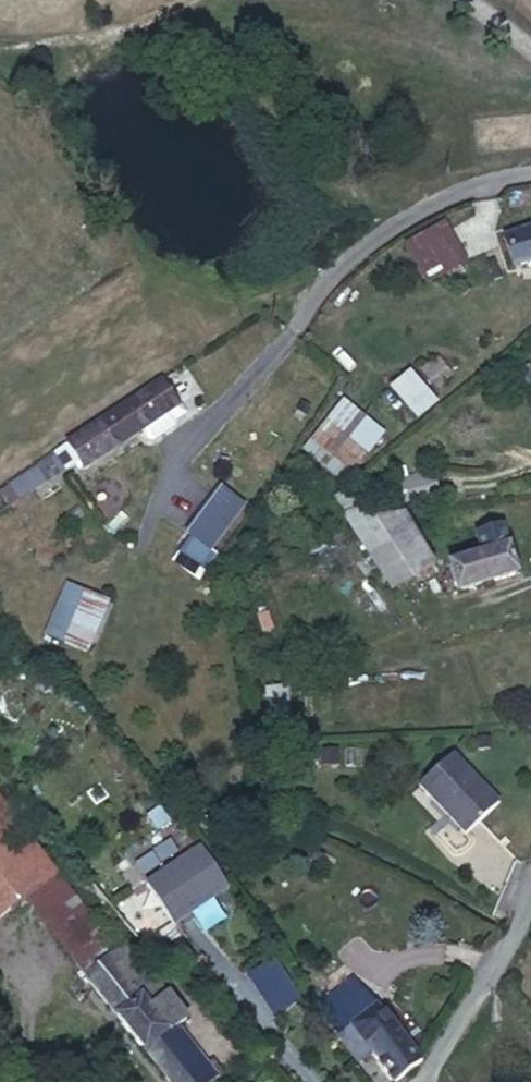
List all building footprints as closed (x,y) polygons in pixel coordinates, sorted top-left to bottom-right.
[(461,260),(442,224),(401,245),(421,282),(461,260)] [(530,261),(530,229),(504,236),(511,266),(530,261)] [(453,375),(436,356),(420,370),(437,390),(453,375)] [(414,420),(436,401),(407,368),(385,387),(414,420)] [(178,404),(161,381),(67,443),(68,444),(79,461),(84,469),(141,430),(169,410),(178,404)] [(340,481),(378,435),(341,404),(302,450),(340,481)] [(169,410),(141,430),(147,439),(154,441),(174,426),(175,420),(169,410)] [(79,461),(68,444),(55,452),(56,454),(66,469),(79,461)] [(30,493),(66,469),(56,454),(20,478),(30,493)] [(20,478),(0,490),(0,492),(9,506),(30,493),(20,478)] [(209,552),(244,504),(222,488),(187,535),(189,536),(209,552)] [(411,579),(375,519),(343,490),(333,496),(393,589),(411,579)] [(433,566),(404,516),(375,519),(411,579),(433,566)] [(209,552),(189,536),(177,553),(199,567),(209,552)] [(322,564),(352,543),(347,537),(318,557),(322,564)] [(517,574),(508,546),(448,566),(456,593),(517,574)] [(87,654),(108,603),(84,592),(63,643),(87,654)] [(291,730),(286,687),(264,688),(267,731),(291,730)] [(498,804),(452,755),(419,786),(465,835),(498,804)] [(0,805),(0,922),(28,900),(56,877),(0,805)] [(199,846),(144,883),(170,922),(225,885),(199,846)] [(113,951),(56,877),(28,900),(84,973),(113,951)] [(187,1020),(126,942),(84,973),(145,1053),(170,1034),(187,1020)] [(315,999),(320,1006),(335,996),(340,1003),(360,988),(351,974),(315,999)] [(419,1064),(360,988),(340,1003),(335,996),(320,1006),(358,1064),(370,1056),(389,1081),(396,1081),(419,1064)] [(223,1073),(214,1062),(200,1073),(170,1034),(145,1053),(168,1081),(212,1081),(223,1073)]
